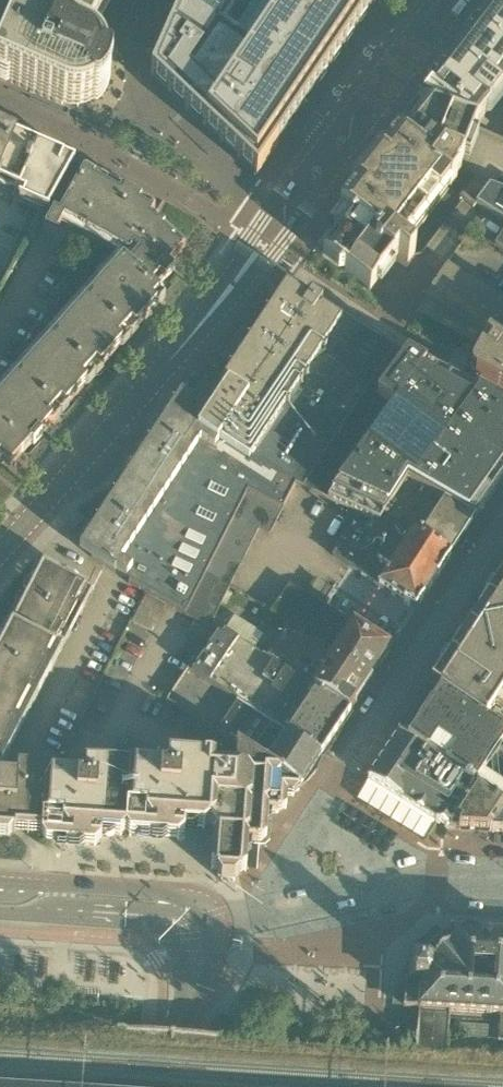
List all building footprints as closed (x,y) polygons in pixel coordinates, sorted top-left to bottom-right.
[(42,9),(43,10),(44,8),(92,32),(108,0),(46,0),(44,4),(42,9)] [(219,140),(222,143),(236,157),(239,160),(254,173),(256,176),(278,144),(290,127),(292,124),(303,108),(305,105),(316,88),(318,85),(329,69),(332,66),(343,49),(345,46),(356,30),(358,27),(369,11),(371,7),(376,0),(184,0),(181,7),(180,9),(176,18),(175,20),(171,29),(170,31),(166,40),(151,75),(153,77),(167,91),(170,93),(185,107),(187,110),(202,124),(205,127),(219,140)] [(432,82),(433,83),(429,89),(428,88),(426,91),(428,92),(419,104),(476,127),(502,91),(502,0),(496,0),(432,82)] [(22,18),(24,13),(0,2),(0,67),(22,18)] [(62,106),(71,109),(82,108),(91,105),(99,98),(104,90),(107,80),(106,70),(103,60),(96,52),(88,47),(85,46),(88,41),(90,36),(92,32),(44,8),(43,10),(41,13),(38,19),(36,24),(22,18),(0,67),(0,78),(54,101),(62,106)] [(419,105),(418,107),(386,148),(351,193),(355,196),(332,225),(327,226),(327,231),(315,247),(337,264),(344,263),(344,269),(370,289),(397,254),(408,262),(415,253),(403,243),(454,177),(453,175),(459,168),(461,162),(462,162),(476,128),(476,127),(419,104),(419,105)] [(27,202),(46,213),(75,160),(0,127),(0,180),(20,189),(26,192),(21,199),(27,202)] [(185,246),(184,245),(181,249),(171,240),(175,236),(151,214),(155,207),(153,206),(150,210),(138,204),(142,198),(122,187),(119,193),(106,186),(109,181),(108,180),(105,185),(93,178),(96,172),(85,167),(59,213),(54,210),(43,230),(54,236),(64,218),(129,253),(0,397),(0,461),(3,463),(7,458),(4,456),(13,445),(23,454),(24,453),(20,449),(29,438),(33,442),(49,425),(44,421),(54,411),(57,414),(58,413),(55,410),(64,399),(69,403),(83,386),(79,383),(89,372),(92,375),(93,374),(90,371),(99,360),(103,364),(118,347),(114,343),(124,333),(127,336),(128,335),(125,332),(134,321),(138,325),(153,308),(149,305),(158,294),(162,297),(163,295),(150,284),(159,275),(165,279),(174,269),(169,264),(185,246)] [(477,175),(460,196),(473,206),(476,203),(489,185),(477,175)] [(500,201),(490,187),(491,186),(489,185),(476,203),(502,221),(502,198),(500,201)] [(465,276),(447,263),(424,297),(473,329),(467,338),(457,333),(457,334),(482,348),(472,366),(471,368),(471,371),(472,374),(475,376),(502,391),(502,298),(465,276)] [(295,483),(303,487),(390,355),(390,354),(394,349),(311,294),(308,299),(287,285),(231,368),(226,365),(213,390),(201,382),(190,400),(181,394),(159,428),(80,550),(114,572),(115,570),(130,580),(128,583),(184,614),(206,572),(228,529),(247,491),(282,508),(295,483)] [(442,502),(475,521),(502,479),(502,408),(477,394),(427,368),(428,367),(409,357),(404,364),(390,355),(303,487),(360,514),(377,522),(379,523),(383,518),(407,481),(442,501),(442,502)] [(269,535),(282,508),(247,491),(228,529),(252,542),(258,529),(269,535)] [(442,502),(431,518),(463,539),(475,521),(442,502)] [(410,607),(419,605),(451,556),(405,530),(383,518),(379,523),(377,522),(360,514),(333,555),(378,586),(410,607)] [(451,556),(463,539),(431,518),(422,532),(409,524),(405,530),(451,556)] [(228,529),(206,572),(229,586),(252,542),(228,529)] [(3,752),(14,729),(11,727),(30,690),(33,691),(45,668),(43,667),(62,630),(65,631),(77,609),(74,607),(85,587),(43,565),(42,566),(37,568),(31,580),(32,586),(27,595),(24,593),(23,595),(26,597),(22,606),(16,608),(0,640),(0,642),(1,646),(0,648),(0,750),(3,752)] [(229,586),(206,572),(184,614),(208,628),(229,586)] [(430,686),(485,723),(487,721),(493,710),(499,703),(502,696),(502,573),(430,686)] [(391,650),(304,594),(289,584),(271,612),(289,624),(288,624),(372,677),(391,650)] [(372,678),(372,677),(288,624),(266,658),(349,713),(372,679),(372,678)] [(218,632),(193,671),(223,691),(224,690),(238,700),(237,702),(320,758),(349,713),(266,658),(224,631),(222,635),(218,632)] [(474,785),(502,803),(502,735),(485,723),(430,686),(397,735),(422,751),(436,760),(474,785)] [(237,702),(218,731),(216,733),(234,745),(300,788),(311,771),(320,758),(237,702)] [(394,796),(408,804),(447,829),(474,785),(436,760),(422,751),(397,735),(368,780),(394,796)] [(54,769),(53,769),(44,785),(41,834),(41,836),(47,842),(101,845),(101,833),(121,835),(125,839),(129,835),(184,839),(185,827),(209,829),(210,825),(219,826),(218,836),(214,839),(211,869),(217,869),(217,875),(239,877),(239,870),(245,871),(247,843),(257,844),(258,839),(265,839),(267,826),(273,827),(273,822),(279,822),(278,819),(300,788),(234,745),(232,771),(213,770),(214,762),(168,758),(168,770),(85,764),(84,776),(70,775),(70,783),(47,781),(54,769)] [(16,779),(0,777),(0,835),(8,835),(12,831),(41,834),(44,785),(53,769),(17,766),(16,779)] [(447,829),(502,831),(502,803),(474,785),(447,829)] [(443,934),(431,945),(419,956),(419,958),(418,965),(406,964),(404,998),(404,1009),(418,1010),(417,1033),(416,1033),(415,1048),(413,1048),(413,1051),(432,1052),(450,1053),(450,1051),(448,1050),(450,1022),(492,1025),(499,1026),(498,1041),(502,1041),(502,938),(497,938),(497,930),(474,928),(473,936),(461,935),(454,935),(443,934)]
